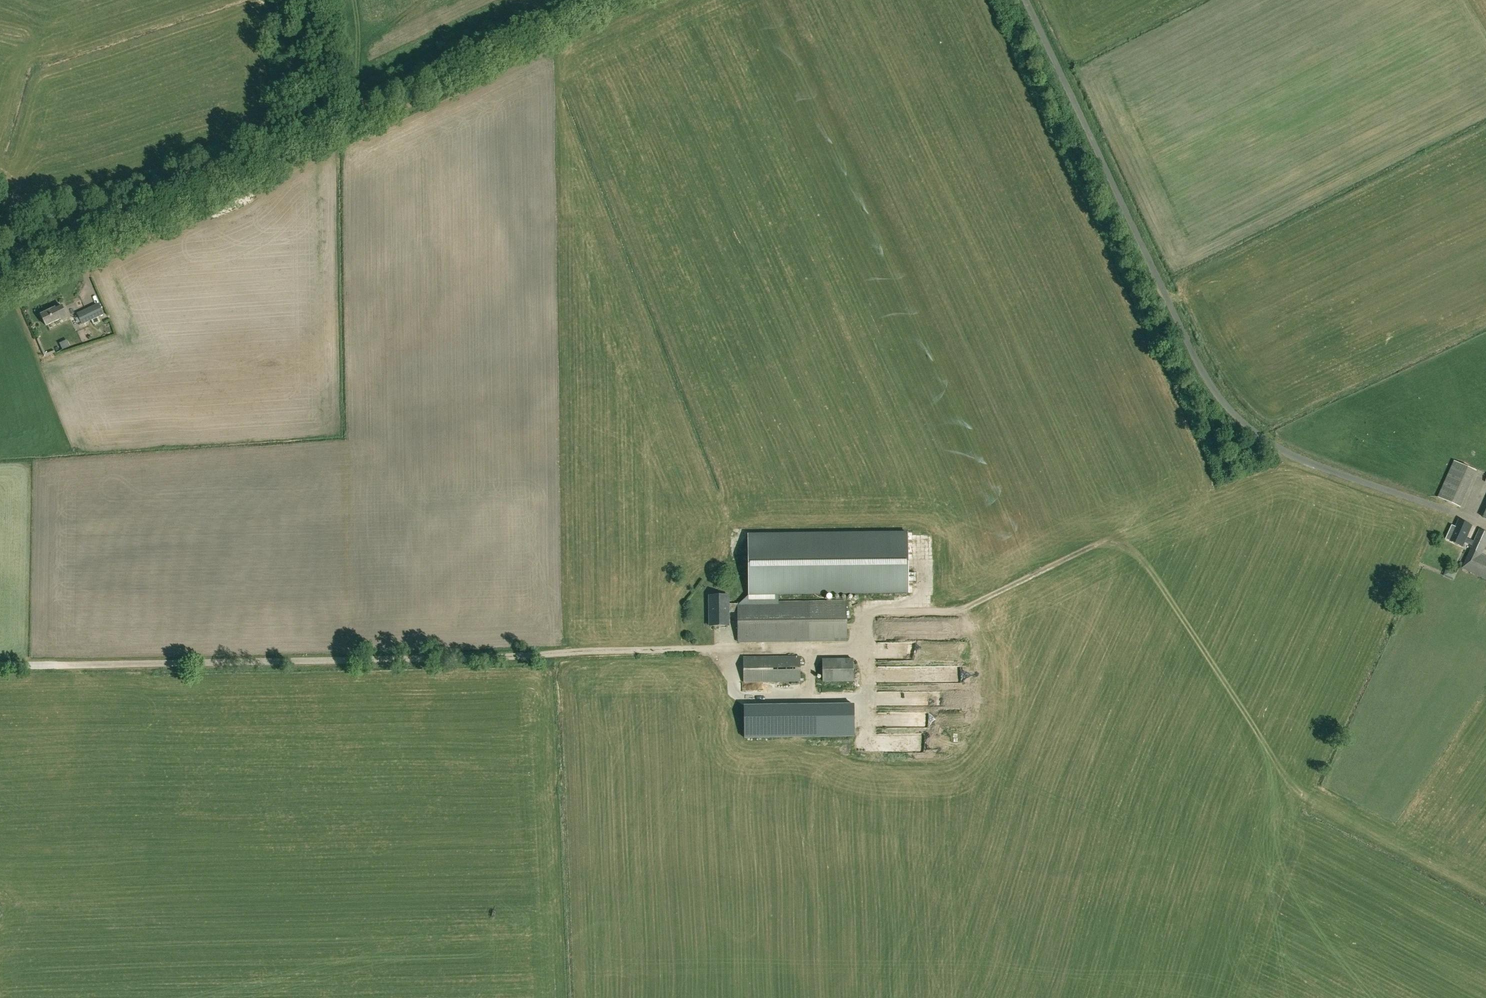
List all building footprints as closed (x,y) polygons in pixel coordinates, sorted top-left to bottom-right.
[(78,315),(82,325),(104,316),(100,305),(78,315)] [(68,318),(63,306),(56,309),(56,308),(41,314),(46,326),(61,319),(61,321),(68,318)] [(1437,498),(1460,508),(1476,471),(1453,461),(1437,498)] [(1461,569),(1485,580),(1485,558),(1480,555),(1485,543),(1485,533),(1479,530),(1473,542),(1466,538),(1471,526),(1458,520),(1454,528),(1451,526),(1445,540),(1462,547),(1464,543),(1471,546),(1461,569)] [(729,595),(710,596),(710,626),(729,625),(729,612),(739,612),(739,642),(846,641),(845,602),(780,602),(780,595),(906,594),(906,533),(748,534),(748,595),(740,602),(739,603),(739,604),(729,604),(729,595)] [(744,658),(744,683),(800,682),(800,657),(744,658)] [(853,681),(853,659),(823,659),(823,681),(853,681)] [(927,705),(927,692),(915,692),(914,705),(927,705)] [(853,719),(852,710),(842,711),(843,720),(853,719)]
